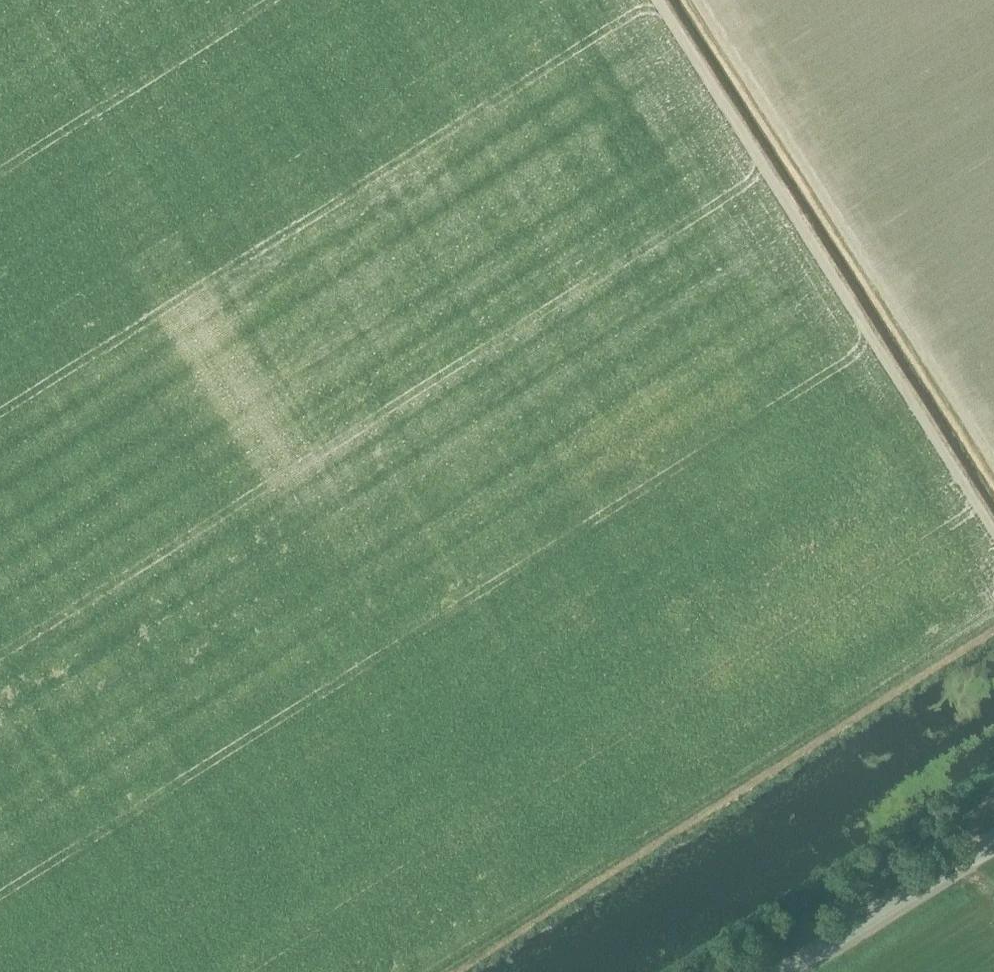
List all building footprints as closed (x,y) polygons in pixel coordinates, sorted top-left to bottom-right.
[(993,908),(993,893),(984,896),(989,910),(993,908)]
